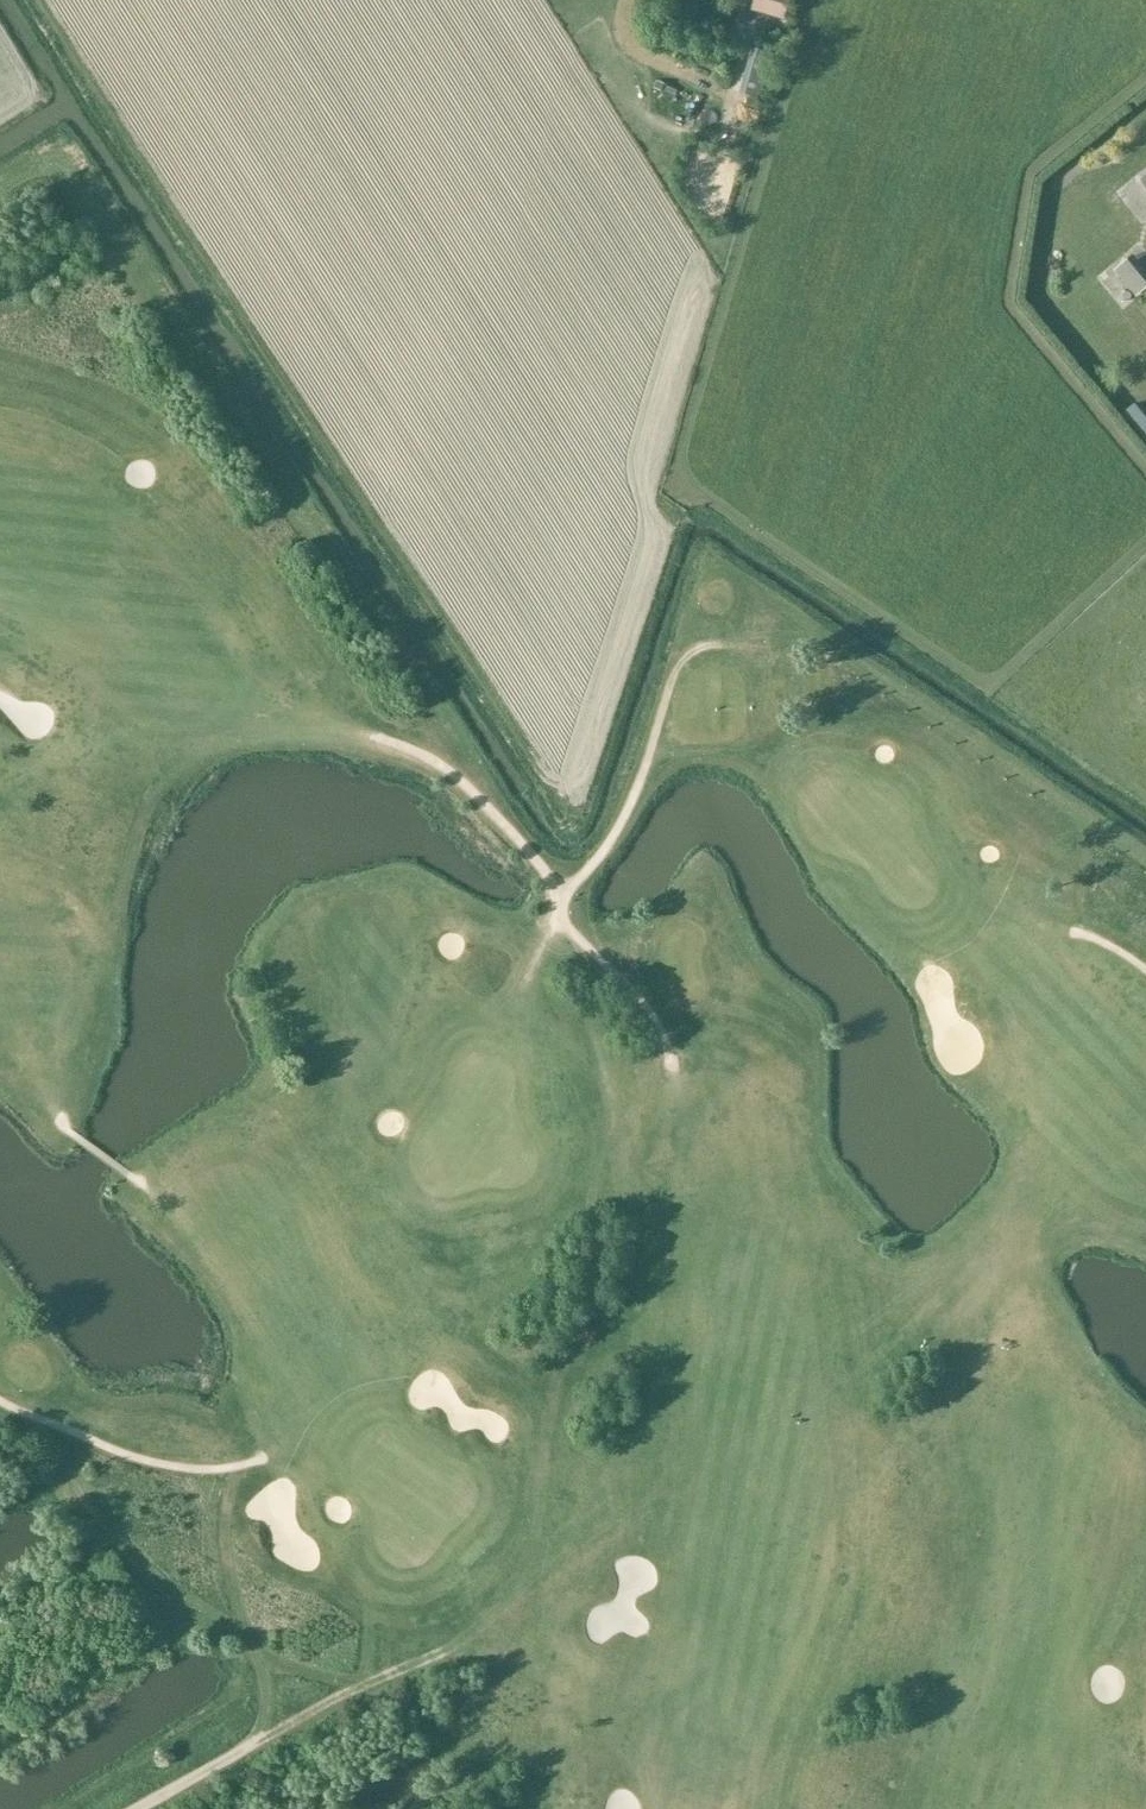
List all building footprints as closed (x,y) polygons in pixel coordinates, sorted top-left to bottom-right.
[(752,9),(786,17),(791,0),(755,0),(752,9)] [(773,54),(757,49),(749,79),(764,83),(773,54)] [(1142,244),(1145,241),(1145,211),(1129,222),(1142,244)] [(342,1489),(335,1503),(350,1511),(357,1496),(342,1489)]
